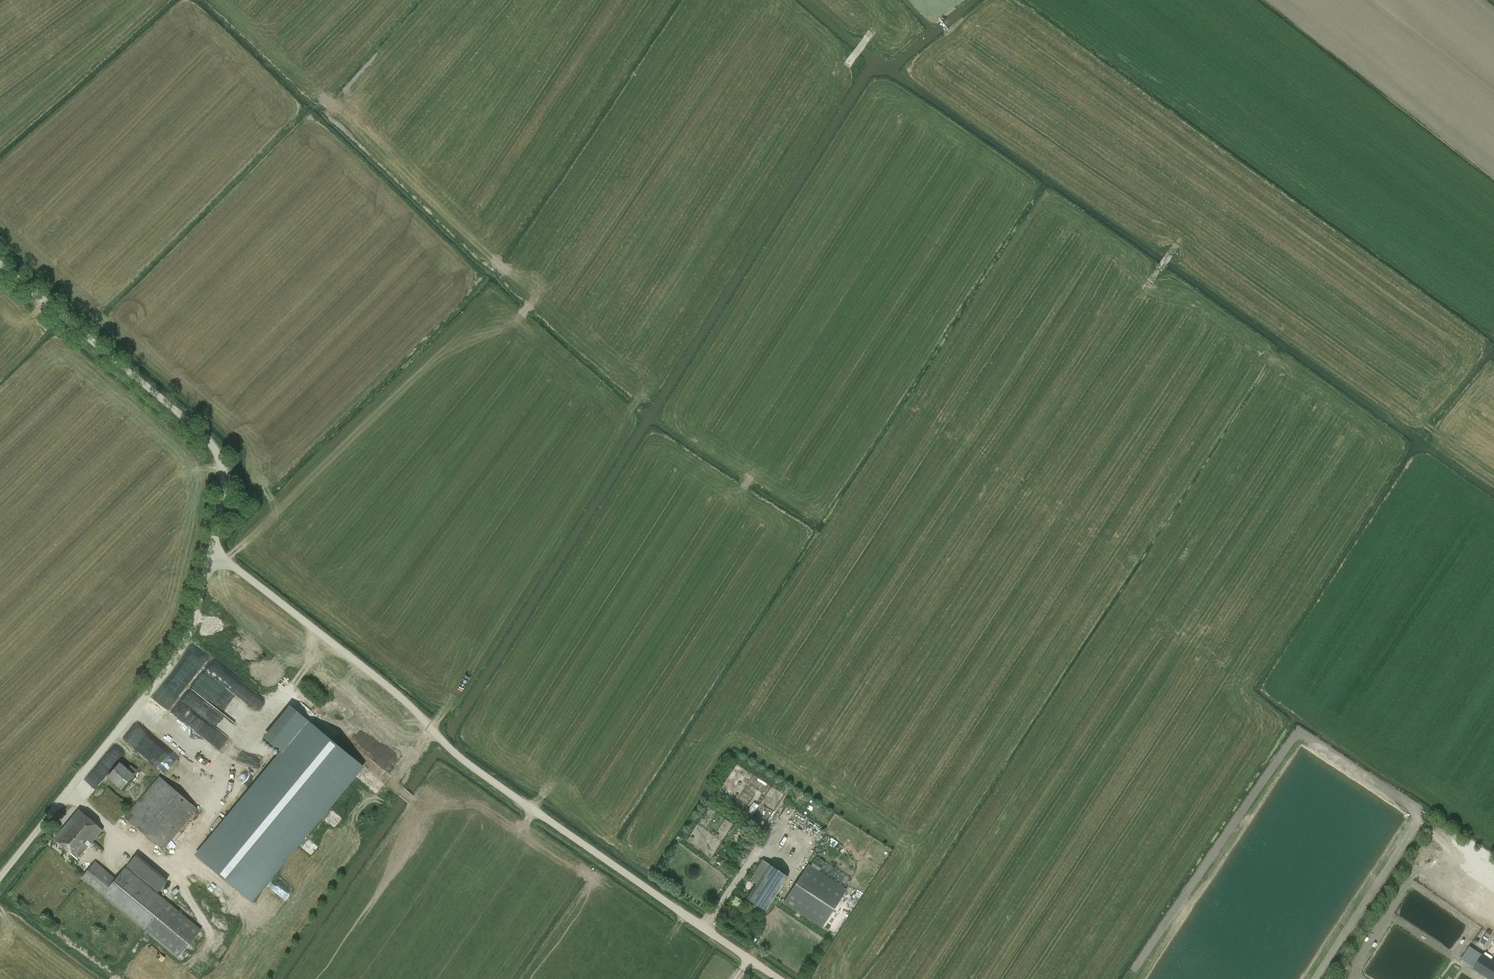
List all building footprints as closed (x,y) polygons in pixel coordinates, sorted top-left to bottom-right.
[(207,698),(217,680),(204,673),(194,691),(207,698)] [(180,701),(231,736),(239,724),(187,690),(180,701)] [(280,750),(194,854),(252,902),(364,766),(289,704),(263,736),(280,750)] [(120,762),(106,777),(121,789),(134,774),(133,773),(137,770),(131,765),(127,768),(120,762)] [(162,851),(198,809),(159,776),(123,817),(162,851)] [(77,858),(87,847),(89,846),(103,830),(79,809),(54,838),(77,858)] [(783,822),(778,835),(783,838),(789,824),(783,822)] [(126,866),(158,893),(168,880),(136,854),(126,866)] [(765,910),(787,876),(762,860),(750,879),(756,883),(747,898),(765,910)] [(95,861),(81,878),(178,958),(201,930),(125,867),(116,878),(95,861)] [(824,924),(847,889),(808,864),(782,902),(821,928),(820,930),(824,932),(828,926),(824,924)] [(1479,940),(1492,951),(1493,949),(1493,935),(1488,930),(1479,940)] [(1484,954),(1474,969),(1489,978),(1493,978),(1493,961),(1484,954)]
